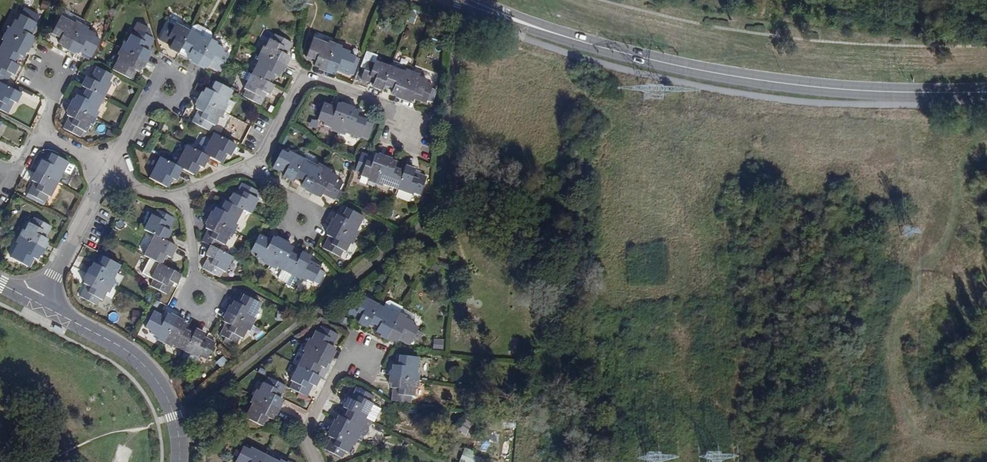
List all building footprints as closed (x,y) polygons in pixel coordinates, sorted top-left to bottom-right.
[(5,35),(27,46),(32,35),(29,34),(34,23),(18,15),(16,20),(13,19),(5,35)] [(67,48),(79,26),(58,16),(50,33),(59,37),(56,42),(67,48)] [(176,52),(188,30),(173,22),(172,24),(166,21),(158,37),(169,43),(167,47),(176,52)] [(129,34),(121,49),(143,60),(148,51),(144,48),(149,37),(146,35),(148,32),(146,27),(138,23),(131,35),(129,34)] [(94,34),(79,26),(67,48),(77,53),(79,49),(90,55),(98,39),(93,36),(94,34)] [(196,62),(208,40),(188,30),(176,52),(196,62)] [(12,64),(17,54),(22,56),(27,46),(5,35),(0,46),(0,57),(12,64)] [(261,54),(283,65),(287,55),(284,53),(290,43),(274,35),(271,40),(269,39),(261,54)] [(325,69),(333,46),(312,38),(305,56),(316,60),(315,62),(314,65),(325,69)] [(208,40),(196,62),(206,67),(208,63),(220,69),(228,53),(223,51),(224,48),(208,40)] [(349,51),(333,46),(325,69),(335,72),(336,69),(348,73),(354,56),(348,54),(349,51)] [(143,60),(121,49),(111,69),(128,78),(132,69),(137,71),(143,60)] [(383,84),(389,67),(373,60),(375,53),(365,49),(360,64),(364,66),(360,77),(370,80),(368,84),(371,85),(370,85),(381,89),(383,84)] [(277,76),(283,65),(261,54),(250,74),(268,83),(272,73),(277,76)] [(17,66),(12,64),(0,57),(0,84),(3,85),(9,73),(13,75),(17,66)] [(403,71),(405,65),(392,61),(390,67),(389,67),(383,84),(392,88),(390,93),(402,97),(410,74),(403,71)] [(85,88),(102,97),(110,82),(108,81),(111,75),(96,67),(90,78),(86,76),(80,85),(85,88)] [(272,86),(268,83),(250,74),(242,90),(244,90),(241,96),(257,105),(263,93),(267,95),(272,86)] [(410,74),(402,97),(412,100),(413,97),(425,101),(431,83),(426,81),(426,80),(410,74)] [(198,99),(220,110),(231,90),(213,81),(210,87),(208,86),(206,89),(204,88),(198,99)] [(0,84),(0,110),(5,112),(10,101),(14,103),(19,93),(3,85),(0,84)] [(102,97),(85,88),(80,97),(76,95),(70,105),(92,117),(102,97)] [(213,125),(220,110),(198,99),(194,108),(198,111),(192,122),(207,131),(210,124),(213,125)] [(337,130),(346,107),(335,104),(334,107),(322,103),(316,120),(322,121),(321,124),(337,130)] [(84,133),(92,117),(70,105),(65,115),(68,117),(62,129),(79,137),(82,131),(84,133)] [(357,111),(346,107),(337,130),(359,138),(359,136),(366,138),(372,124),(365,121),(365,120),(356,116),(357,111)] [(203,154),(209,157),(220,162),(225,153),(227,154),(229,155),(235,144),(213,134),(203,154)] [(177,166),(182,168),(194,174),(198,165),(201,166),(203,167),(209,157),(203,154),(187,146),(177,166)] [(291,180),(293,175),(302,158),(287,151),(286,153),(280,150),(272,166),(284,171),(282,175),(291,180)] [(37,171),(58,182),(69,161),(52,153),(47,163),(42,160),(37,171)] [(374,181),(383,158),(373,155),(371,159),(359,154),(353,171),(359,173),(358,175),(374,181)] [(182,168),(177,166),(161,157),(150,178),(167,186),(168,186),(172,177),(177,179),(182,168)] [(302,158),(293,175),(303,180),(301,185),(312,191),(323,168),(302,158)] [(383,158),(374,181),(396,189),(402,171),(392,167),(394,162),(383,158)] [(402,171),(396,189),(412,195),(413,192),(419,195),(425,178),(419,176),(420,172),(404,166),(402,171)] [(337,176),(323,168),(312,191),(321,196),(323,191),(334,197),(338,189),(342,181),(336,178),(337,176)] [(51,197),(58,182),(37,171),(32,180),(36,182),(30,193),(28,192),(27,195),(34,199),(36,196),(45,201),(48,195),(51,197)] [(233,194),(228,203),(242,210),(250,214),(257,199),(255,198),(258,191),(243,183),(236,196),(233,194)] [(343,191),(338,189),(334,197),(339,200),(340,198),(343,191)] [(36,196),(34,199),(43,204),(45,201),(36,196)] [(242,210),(228,203),(225,201),(220,211),(215,208),(210,219),(231,231),(242,210)] [(331,226),(353,237),(364,216),(346,208),(342,217),(337,215),(331,226)] [(153,235),(163,241),(168,231),(165,229),(170,218),(154,210),(152,215),(150,214),(141,229),(153,235)] [(20,238),(42,249),(47,239),(43,237),(49,226),(33,218),(30,223),(28,222),(20,238)] [(224,246),(231,231),(210,219),(205,229),(208,230),(203,242),(210,246),(218,250),(221,245),(224,246)] [(353,237),(331,226),(327,235),(330,237),(325,248),(341,257),(343,251),(346,252),(353,237)] [(143,255),(158,263),(160,264),(165,255),(169,257),(175,246),(163,241),(153,235),(143,255)] [(269,264),(280,242),(271,237),(269,241),(257,235),(249,251),(255,254),(254,257),(269,264)] [(36,259),(42,249),(20,238),(10,257),(27,266),(32,257),(36,259)] [(289,274),(298,257),(289,252),(291,248),(280,242),(269,264),(281,270),(289,274)] [(232,257),(218,250),(210,246),(205,255),(209,258),(203,268),(219,276),(222,271),(224,272),(232,257)] [(298,257),(289,274),(285,283),(284,284),(292,289),(298,279),(304,282),(305,280),(312,283),(312,282),(317,285),(325,271),(319,269),(320,267),(308,261),(310,258),(300,252),(298,257)] [(87,274),(109,286),(120,266),(103,256),(98,266),(93,263),(87,274)] [(160,264),(158,263),(150,278),(152,279),(149,285),(164,293),(170,282),(174,284),(179,274),(160,264)] [(277,279),(285,283),(289,274),(281,270),(277,277),(277,279)] [(101,301),(109,286),(87,274),(82,284),(86,286),(80,297),(96,305),(99,299),(101,301)] [(227,312),(248,323),(259,303),(242,294),(237,303),(233,301),(227,312)] [(368,323),(378,304),(363,296),(361,299),(355,296),(346,312),(359,318),(357,322),(367,327),(368,323)] [(378,304),(368,323),(377,327),(375,331),(387,337),(399,314),(378,304)] [(399,314),(387,337),(397,342),(399,338),(411,343),(419,328),(412,325),(413,322),(416,315),(402,308),(399,314)] [(148,333),(164,340),(175,318),(165,313),(163,317),(152,311),(144,328),(149,331),(148,333)] [(240,339),(248,323),(227,312),(222,321),(225,323),(220,334),(236,342),(238,337),(240,339)] [(175,318),(164,340),(184,350),(193,332),(184,328),(186,324),(175,318)] [(308,346),(326,354),(330,356),(334,348),(331,347),(337,335),(321,327),(317,333),(315,332),(308,346)] [(193,332),(184,350),(200,358),(201,356),(206,358),(215,342),(203,337),(204,333),(195,328),(193,332)] [(434,338),(433,347),(444,348),(444,339),(434,338)] [(308,346),(298,366),(320,377),(324,369),(320,366),(326,354),(308,346)] [(393,364),(391,377),(416,380),(418,357),(398,355),(397,365),(393,364)] [(223,356),(216,362),(221,367),(228,361),(223,356)] [(315,387),(320,377),(298,366),(291,381),(294,382),(291,388),(307,396),(312,386),(315,387)] [(257,397),(279,408),(283,399),(280,398),(286,385),(270,377),(267,384),(264,383),(257,397)] [(416,380),(391,377),(389,394),(393,394),(392,402),(410,404),(411,396),(414,396),(416,380)] [(348,410),(366,419),(375,423),(381,410),(372,405),(373,405),(371,403),(374,397),(357,389),(351,400),(348,399),(343,408),(348,410)] [(273,419),(279,408),(257,397),(246,418),(264,427),(268,417),(273,419)] [(355,439),(366,419),(348,410),(342,419),(339,417),(333,427),(355,439)] [(458,431),(466,435),(471,423),(464,419),(458,431)] [(355,439),(333,427),(328,437),(332,438),(325,450),(342,458),(345,452),(348,453),(355,439)] [(201,434),(201,443),(211,443),(211,434),(201,434)] [(264,455),(249,446),(248,449),(242,446),(234,461),(260,461),(264,455)] [(474,450),(464,447),(460,461),(471,461),(474,450)]
